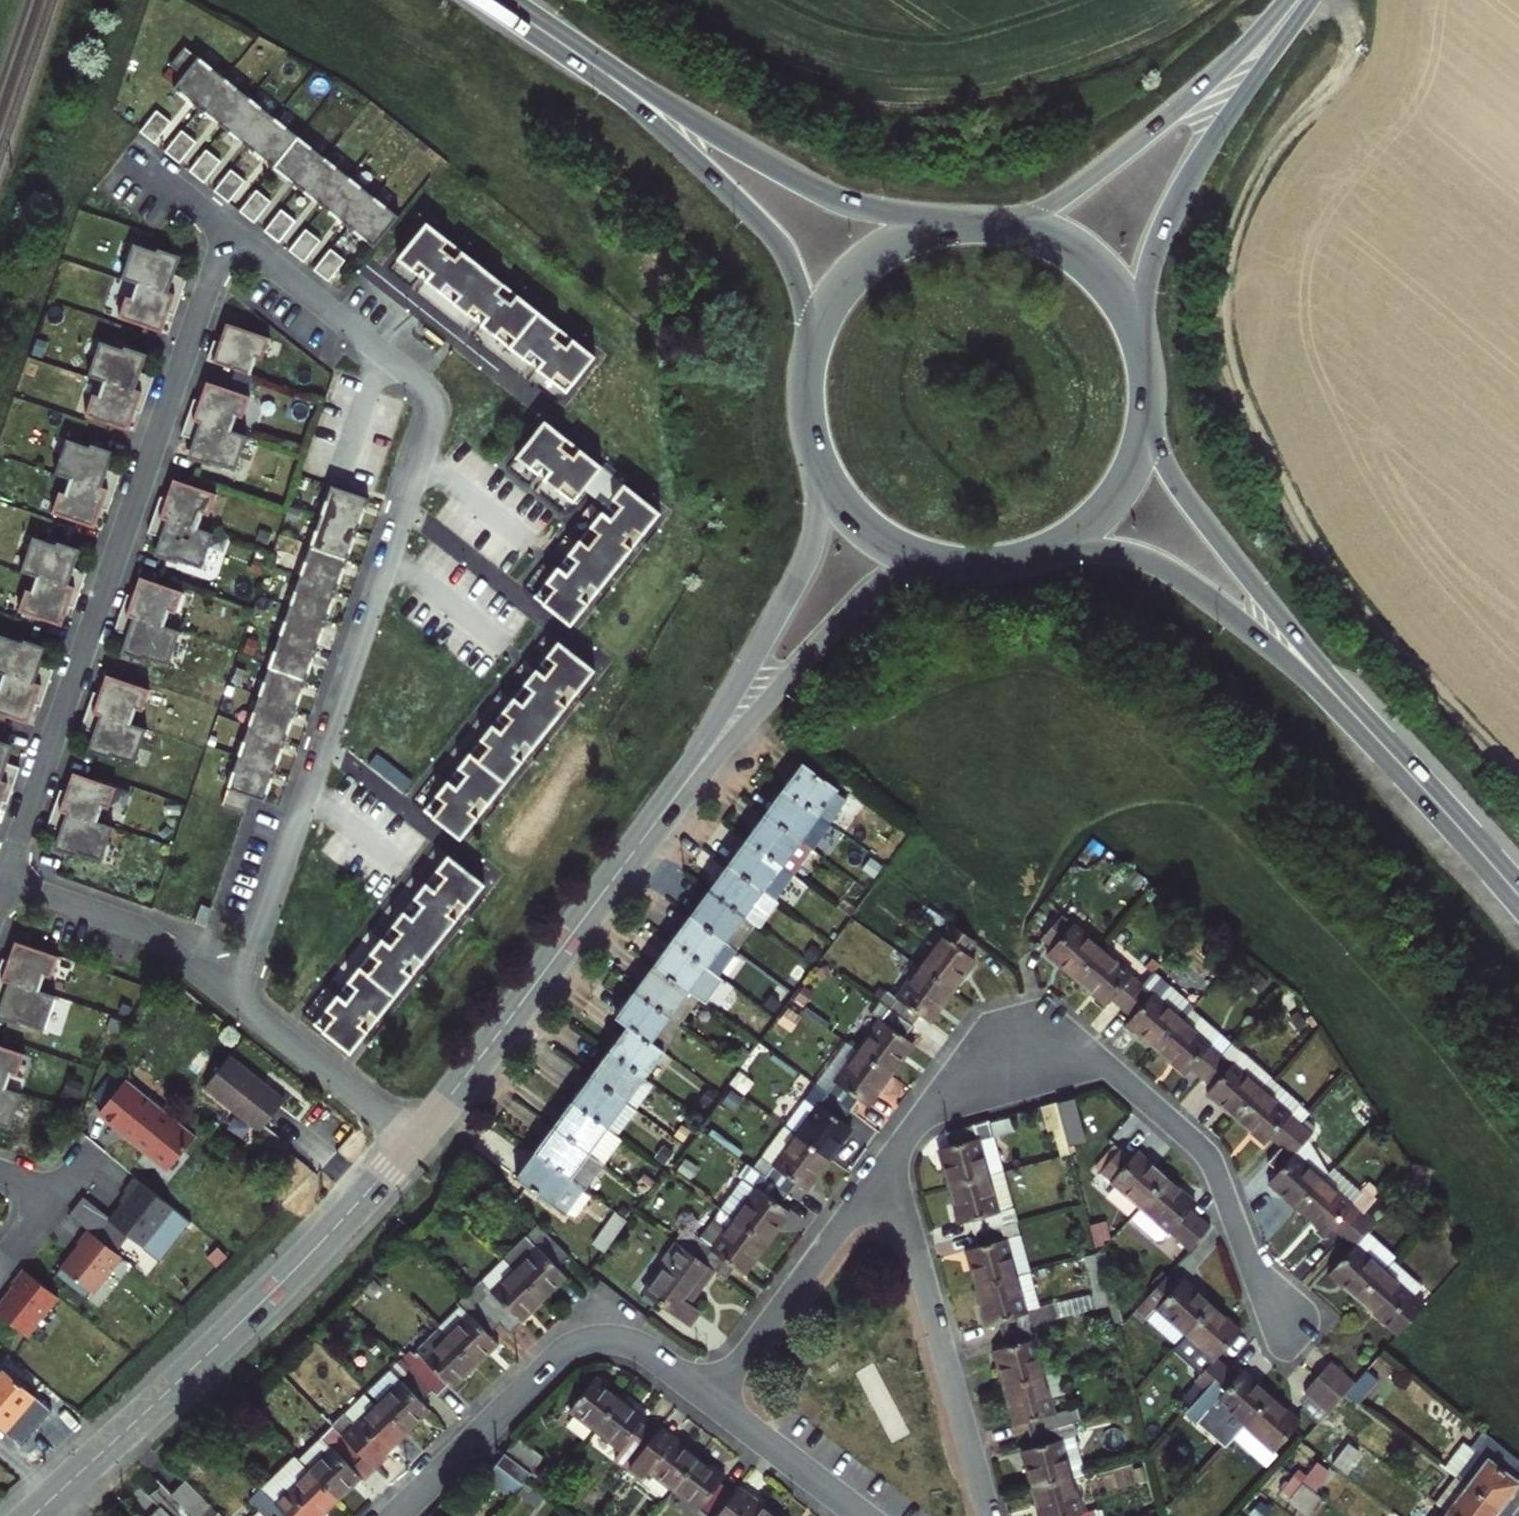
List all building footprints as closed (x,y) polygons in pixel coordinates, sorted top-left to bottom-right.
[(175,90),(374,248),(399,217),(187,49),(172,67),(185,78),(175,90)] [(171,123),(157,112),(140,132),(155,144),(171,123)] [(198,144),(184,133),(167,154),(182,165),(198,144)] [(223,164),(208,152),(192,173),(206,185),(223,164)] [(247,183),(233,172),(216,193),(231,204),(247,183)] [(272,203),(258,192),(241,212),(256,224),(272,203)] [(297,223),(282,211),(266,232),(280,243),(297,223)] [(595,356),(426,222),(397,259),(566,392),(595,356)] [(322,242),(307,231),(291,252),(305,263),(322,242)] [(138,282),(181,297),(187,279),(172,274),(178,255),(158,248),(157,251),(134,243),(121,279),(137,284),(138,282)] [(346,262),(332,250),(315,271),(330,283),(346,262)] [(175,315),(181,297),(138,282),(137,284),(133,298),(126,296),(119,318),(162,333),(169,313),(175,315)] [(214,340),(207,360),(251,375),(256,358),(263,360),(270,338),(227,323),(220,342),(214,340)] [(105,380),(148,395),(154,377),(139,372),(145,353),(125,346),(124,349),(100,341),(88,376),(104,382),(105,380)] [(142,413),(148,395),(105,380),(104,382),(99,396),(93,394),(85,416),(129,431),(136,411),(142,413)] [(194,399),(188,417),(231,432),(232,430),(237,416),(243,418),(251,396),(207,381),(200,401),(194,399)] [(231,432),(188,417),(182,435),(197,440),(191,459),(211,466),(212,463),(236,471),(248,435),(232,430),(231,432)] [(601,465),(544,420),(515,456),(572,502),(583,488),(601,465)] [(71,478),(114,493),(121,475),(105,469),(111,451),(91,444),(90,447),(67,439),(55,474),(71,480),(71,478)] [(108,511),(114,493),(71,478),(71,480),(66,493),(60,491),(52,514),(96,528),(102,509),(108,511)] [(161,496),(155,515),(198,529),(199,528),(203,514),(210,516),(217,494),(174,479),(167,498),(161,496)] [(661,513),(624,484),(606,506),(535,597),(571,626),(661,513)] [(332,486),(223,805),(245,813),(251,796),(265,801),(369,498),(332,486)] [(198,529),(155,515),(149,533),(164,538),(158,557),(178,564),(179,561),(202,569),(214,533),(199,528),(198,529)] [(38,576),(81,590),(87,572),(72,567),(78,548),(58,542),(57,544),(33,537),(21,572),(37,577),(38,576)] [(75,609),(81,590),(38,576),(37,577),(32,591),(26,589),(19,611),(62,626),(69,607),(75,609)] [(128,594),(121,612),(165,627),(165,625),(170,612),(176,614),(184,591),(140,577),(134,596),(128,594)] [(165,627),(121,612),(115,631),(131,636),(124,654),(145,661),(146,658),(169,666),(181,631),(165,625),(165,627)] [(48,688),(54,670),(38,665),(45,646),(24,639),(23,642),(0,634),(0,674),(4,675),(4,673),(48,688)] [(559,641),(425,810),(461,839),(595,670),(559,641)] [(48,688),(4,673),(4,675),(0,686),(0,714),(29,724),(36,704),(42,706),(48,688)] [(94,692),(88,710),(131,725),(132,723),(137,709),(143,712),(150,689),(107,674),(100,694),(94,692)] [(131,725),(88,710),(82,728),(97,734),(91,752),(111,759),(112,756),(136,764),(148,729),(132,723),(131,725)] [(14,786),(21,768),(5,762),(11,744),(0,740),(0,781),(14,786)] [(784,790),(831,824),(847,801),(836,793),(838,790),(804,764),(784,790)] [(61,790),(55,808),(98,823),(99,821),(103,807),(110,809),(117,787),(73,772),(67,792),(61,790)] [(14,786),(0,781),(0,809),(2,802),(8,804),(14,786)] [(766,815),(812,849),(831,824),(784,790),(766,815)] [(98,823),(55,808),(48,826),(64,831),(58,850),(78,857),(79,854),(102,862),(114,826),(99,821),(98,823)] [(747,840),(783,866),(794,874),(812,849),(766,815),(747,840)] [(729,864),(765,891),(783,866),(747,840),(729,864)] [(485,884),(449,855),(315,1024),(351,1053),(485,884)] [(710,891),(745,917),(765,891),(729,864),(710,891)] [(794,874),(783,866),(765,891),(776,898),(794,874)] [(692,916),(727,942),(745,917),(710,891),(692,916)] [(756,924),(776,898),(765,891),(745,917),(756,924)] [(212,909),(201,906),(194,924),(205,928),(212,909)] [(1049,953),(1077,979),(1103,949),(1062,914),(1042,938),(1053,948),(1049,953)] [(673,941),(719,975),(738,950),(727,942),(692,916),(673,941)] [(756,924),(745,917),(727,942),(738,950),(756,924)] [(967,954),(976,942),(953,925),(922,968),(953,991),(976,961),(967,954)] [(0,968),(0,978),(40,992),(41,990),(46,976),(52,978),(59,956),(16,941),(9,961),(3,959),(0,968)] [(700,1000),(719,975),(673,941),(654,966),(700,1000)] [(1111,999),(1121,1008),(1142,984),(1103,949),(1077,979),(1106,1005),(1111,999)] [(635,992),(681,1026),(700,1000),(654,966),(635,992)] [(953,991),(922,968),(898,1000),(889,994),(881,1005),(913,1028),(922,1016),(930,1022),(953,991)] [(1156,1048),(1181,1019),(1194,1004),(1154,970),(1142,984),(1121,1008),(1132,1018),(1127,1023),(1156,1048)] [(0,978),(0,998),(6,1000),(0,1019),(20,1026),(21,1023),(45,1031),(57,995),(41,990),(40,992),(0,978)] [(629,1025),(665,1052),(683,1028),(681,1026),(635,992),(617,1016),(629,1025)] [(906,1038),(913,1028),(881,1005),(872,1016),(881,1023),(859,1053),(890,1076),(914,1044),(906,1038)] [(1191,1069),(1201,1077),(1221,1055),(1210,1044),(1220,1033),(1195,1012),(1185,1022),(1181,1019),(1156,1048),(1186,1075),(1191,1069)] [(881,1023),(872,1016),(850,1046),(859,1053),(881,1023)] [(610,1052),(646,1078),(665,1052),(629,1025),(610,1052)] [(1231,1043),(1221,1055),(1232,1064),(1242,1052),(1231,1043)] [(7,1089),(7,1088),(12,1074),(18,1076),(26,1054),(0,1045),(0,1087),(7,1089)] [(868,1107),(890,1076),(859,1053),(850,1046),(848,1045),(818,1087),(851,1111),(859,1100),(868,1107)] [(591,1077),(637,1111),(656,1086),(646,1078),(610,1052),(591,1077)] [(1207,1093),(1235,1118),(1270,1077),(1242,1052),(1232,1064),(1221,1055),(1201,1077),(1212,1087),(1207,1093)] [(262,1131),(286,1101),(230,1057),(206,1087),(262,1131)] [(619,1136),(637,1111),(591,1077),(573,1102),(619,1136)] [(1270,1077),(1235,1118),(1264,1143),(1269,1137),(1280,1146),(1300,1123),(1289,1114),(1299,1104),(1300,1103),(1270,1077)] [(197,1136),(127,1079),(100,1112),(170,1169),(197,1136)] [(0,1087),(0,1125),(11,1129),(23,1093),(7,1088),(7,1089),(0,1087)] [(844,1121),(851,1111),(818,1087),(787,1129),(828,1160),(852,1127),(844,1121)] [(1058,1102),(1068,1144),(1086,1139),(1075,1097),(1058,1102)] [(623,1138),(619,1136),(573,1102),(554,1127),(604,1164),(623,1138)] [(1043,1106),(1049,1130),(1064,1126),(1058,1102),(1043,1106)] [(1300,1123),(1309,1113),(1299,1104),(1289,1114),(1300,1123)] [(990,1124),(993,1138),(1013,1132),(1009,1119),(990,1124)] [(950,1147),(940,1149),(950,1187),(989,1176),(1003,1173),(993,1138),(990,1124),(989,1122),(947,1134),(950,1147)] [(1268,1182),(1297,1207),(1322,1179),(1295,1154),(1307,1141),(1312,1135),(1300,1123),(1280,1146),(1265,1163),(1276,1173),(1268,1182)] [(586,1189),(604,1164),(554,1127),(535,1152),(586,1189)] [(752,1152),(744,1163),(747,1165),(789,1195),(797,1184),(806,1191),(828,1160),(787,1129),(764,1160),(752,1152)] [(1327,1174),(1307,1141),(1295,1154),(1322,1179),(1327,1174)] [(1098,1168),(1102,1171),(1120,1150),(1116,1147),(1098,1168)] [(1140,1207),(1167,1177),(1138,1152),(1132,1159),(1121,1149),(1120,1150),(1102,1171),(1101,1172),(1140,1207)] [(566,1215),(586,1189),(535,1152),(516,1178),(566,1215)] [(781,1206),(789,1195),(747,1165),(739,1176),(744,1180),(721,1210),(766,1244),(789,1212),(781,1206)] [(1322,1179),(1350,1203),(1357,1195),(1329,1171),(1327,1174),(1322,1179)] [(960,1224),(971,1221),(975,1234),(1003,1227),(989,1176),(950,1187),(960,1224)] [(1196,1203),(1167,1177),(1140,1207),(1190,1251),(1211,1228),(1190,1210),(1196,1203)] [(176,1208),(137,1178),(126,1191),(131,1195),(112,1219),(111,1220),(130,1236),(145,1247),(176,1208)] [(1332,1229),(1342,1237),(1362,1214),(1366,1209),(1376,1198),(1373,1195),(1364,1187),(1357,1195),(1350,1203),(1322,1179),(1297,1207),(1328,1234),(1332,1229)] [(1364,1187),(1373,1195),(1377,1190),(1368,1183),(1364,1187)] [(83,1197),(69,1214),(89,1230),(117,1252),(130,1236),(111,1220),(112,1219),(83,1197)] [(1362,1214),(1373,1223),(1377,1219),(1366,1209),(1362,1214)] [(735,1268),(744,1274),(766,1244),(721,1210),(700,1239),(692,1232),(681,1246),(716,1271),(727,1279),(735,1268)] [(613,1239),(628,1219),(617,1211),(603,1232),(613,1239)] [(1359,1299),(1393,1260),(1395,1257),(1368,1233),(1375,1225),(1373,1223),(1362,1214),(1342,1237),(1354,1247),(1331,1273),(1359,1299)] [(978,1247),(967,1250),(978,1288),(1017,1278),(1030,1274),(1016,1223),(1003,1227),(975,1234),(978,1247)] [(505,1260),(543,1299),(567,1276),(558,1267),(569,1256),(540,1226),(505,1260)] [(117,1252),(89,1230),(77,1245),(79,1246),(61,1270),(93,1295),(123,1257),(117,1252)] [(702,1285),(705,1287),(716,1271),(681,1246),(677,1243),(663,1262),(668,1265),(646,1295),(690,1328),(702,1312),(692,1304),(699,1294),(697,1292),(702,1285)] [(543,1299),(505,1260),(471,1293),(500,1323),(509,1332),(511,1334),(522,1323),(521,1321),(543,1299)] [(1422,1285),(1393,1260),(1359,1299),(1388,1324),(1393,1318),(1403,1327),(1424,1303),(1414,1294),(1422,1285)] [(28,1336),(59,1297),(25,1270),(14,1284),(16,1286),(0,1306),(0,1314),(28,1336)] [(1185,1335),(1212,1305),(1184,1280),(1179,1285),(1168,1276),(1146,1300),(1185,1335)] [(978,1288),(988,1324),(999,1322),(1002,1335),(1031,1327),(1045,1323),(1040,1306),(1026,1310),(1017,1278),(978,1288)] [(489,1334),(500,1323),(471,1293),(459,1306),(469,1316),(448,1336),(476,1365),(498,1344),(489,1334)] [(1052,1303),(1040,1306),(1045,1323),(1057,1320),(1052,1303)] [(1241,1330),(1212,1305),(1185,1335),(1214,1360),(1195,1382),(1206,1391),(1228,1367),(1217,1357),(1241,1330)] [(1403,1327),(1393,1318),(1388,1324),(1398,1332),(1403,1327)] [(1006,1347),(995,1350),(1006,1388),(1045,1377),(1058,1374),(1047,1337),(1035,1340),(1031,1327),(1002,1335),(1006,1347)] [(412,1371),(431,1391),(438,1398),(450,1386),(452,1389),(476,1365),(448,1336),(412,1371)] [(378,1404),(407,1433),(430,1410),(421,1402),(431,1391),(412,1371),(401,1360),(370,1391),(381,1402),(378,1404)] [(1345,1393),(1354,1383),(1331,1363),(1319,1377),(1342,1397),(1345,1393)] [(1217,1401),(1245,1426),(1272,1396),(1243,1371),(1239,1377),(1228,1367),(1206,1391),(1186,1413),(1198,1423),(1217,1401)] [(36,1396),(5,1369),(0,1375),(0,1426),(6,1431),(36,1396)] [(1378,1380),(1365,1370),(1354,1383),(1345,1393),(1358,1403),(1378,1380)] [(1030,1435),(1073,1423),(1081,1421),(1078,1407),(1055,1414),(1045,1377),(1006,1388),(1016,1425),(1026,1422),(1030,1435)] [(1334,1406),(1342,1397),(1319,1377),(1305,1392),(1310,1397),(1328,1412),(1334,1406)] [(594,1432),(620,1399),(595,1380),(570,1413),(594,1432)] [(1347,1416),(1358,1403),(1345,1393),(1342,1397),(1334,1406),(1347,1416)] [(334,1426),(364,1457),(376,1470),(388,1458),(385,1455),(407,1433),(378,1404),(376,1405),(366,1395),(346,1414),(345,1412),(333,1424),(334,1426)] [(1301,1421),(1272,1396),(1245,1426),(1275,1451),(1301,1421)] [(1328,1412),(1310,1397),(1299,1409),(1317,1424),(1320,1422),(1323,1418),(1328,1412)] [(620,1399),(594,1432),(633,1462),(655,1434),(642,1424),(646,1419),(620,1399)] [(1323,1418),(1330,1423),(1348,1437),(1358,1424),(1347,1416),(1334,1406),(1328,1412),(1323,1418)] [(1323,1418),(1320,1422),(1327,1428),(1330,1423),(1323,1418)] [(1034,1489),(1073,1478),(1083,1475),(1073,1437),(1076,1436),(1073,1423),(1030,1435),(1034,1447),(1023,1450),(1034,1489)] [(364,1481),(376,1470),(334,1426),(300,1459),(311,1470),(339,1499),(361,1478),(364,1481)] [(282,1439),(269,1427),(262,1434),(274,1447),(282,1439)] [(641,1481),(647,1472),(673,1492),(698,1459),(673,1439),(659,1428),(655,1434),(633,1462),(627,1469),(641,1481)] [(515,1442),(506,1454),(531,1473),(541,1461),(515,1442)] [(1348,1444),(1332,1465),(1343,1473),(1359,1452),(1348,1444)] [(1457,1477),(1499,1510),(1518,1484),(1518,1461),(1499,1445),(1480,1471),(1468,1462),(1457,1477)] [(497,1464),(524,1483),(526,1480),(528,1478),(531,1473),(506,1454),(505,1454),(497,1464)] [(673,1492),(705,1515),(716,1515),(733,1493),(721,1484),(724,1479),(698,1459),(673,1492)] [(487,1478),(513,1497),(516,1493),(524,1483),(497,1464),(487,1478)] [(1294,1477),(1315,1492),(1329,1474),(1317,1465),(1308,1477),(1299,1471),(1294,1477)] [(277,1505),(288,1515),(322,1515),(339,1499),(311,1470),(276,1504),(277,1505)] [(1321,1497),(1315,1492),(1294,1477),(1282,1492),(1309,1513),(1321,1497)] [(1448,1512),(1453,1515),(1495,1515),(1499,1510),(1457,1477),(1442,1497),(1435,1491),(1429,1498),(1448,1512)] [(1073,1478),(1034,1489),(1041,1515),(1099,1515),(1097,1511),(1083,1515),(1073,1478)] [(219,1511),(188,1479),(172,1495),(193,1515),(224,1515),(219,1511)] [(516,1493),(525,1500),(535,1487),(526,1480),(524,1483),(516,1493)] [(535,1487),(525,1500),(536,1507),(546,1495),(535,1487)] [(751,1499),(747,1504),(733,1493),(716,1515),(773,1515),(751,1499)] [(239,1509),(230,1500),(219,1511),(224,1515),(231,1515),(239,1509)] [(277,1505),(266,1515),(288,1515),(277,1505)] [(162,1506),(152,1515),(171,1515),(162,1506)]
